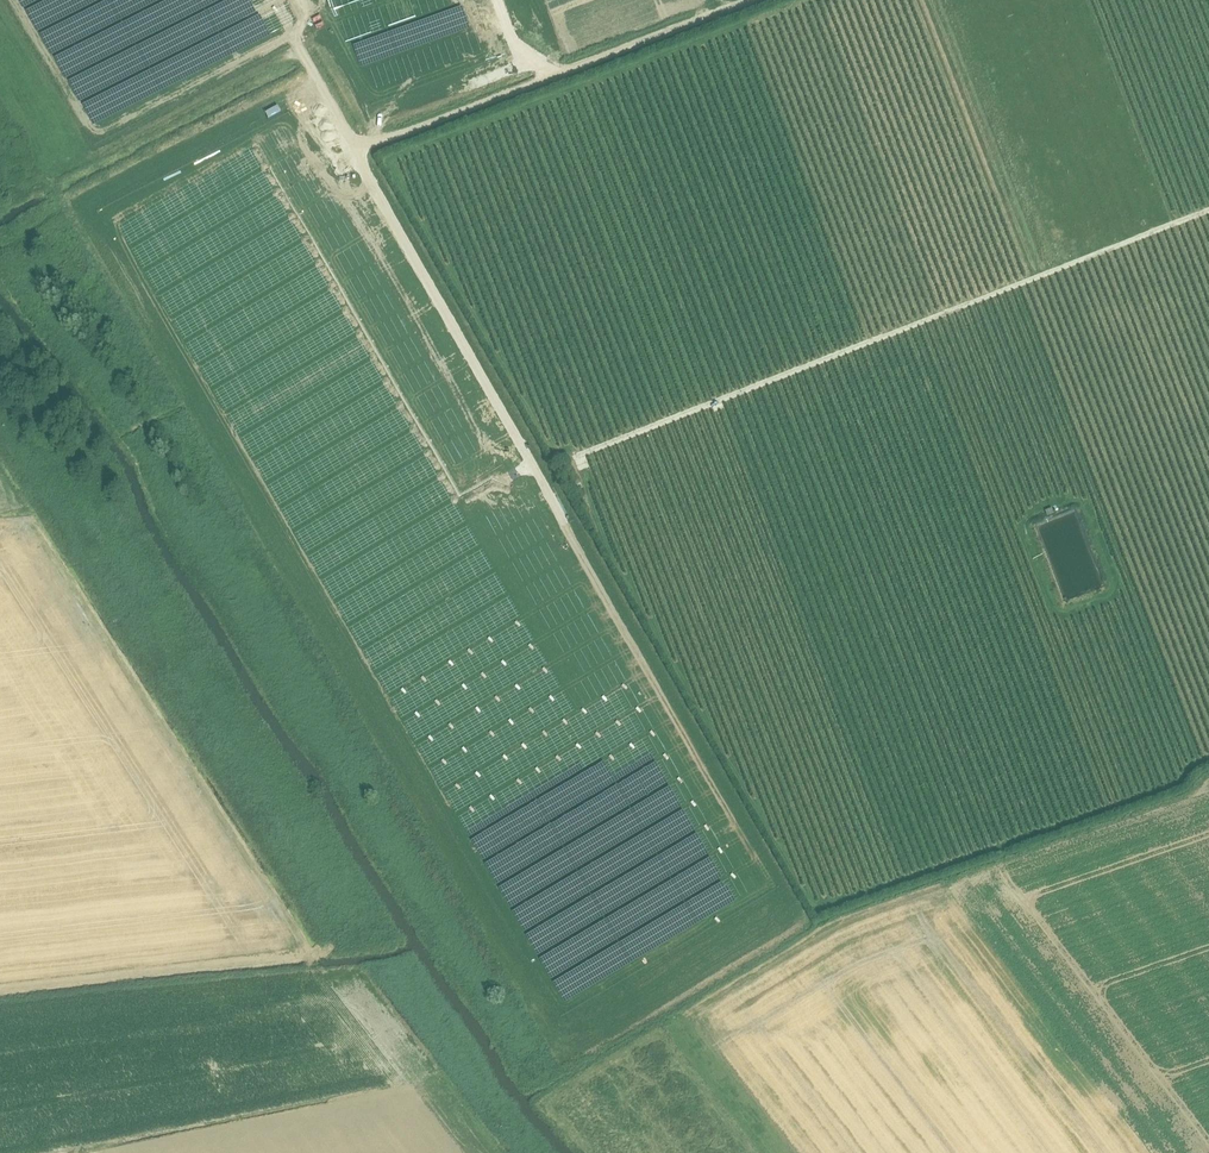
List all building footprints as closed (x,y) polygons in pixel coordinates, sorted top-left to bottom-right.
[(508,56),(490,63),(492,70),(511,63),(508,56)]
